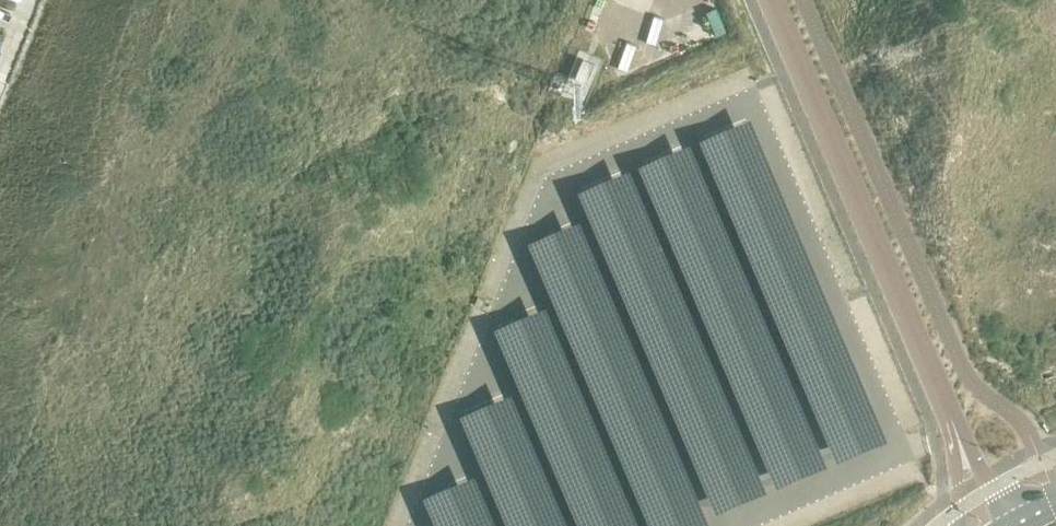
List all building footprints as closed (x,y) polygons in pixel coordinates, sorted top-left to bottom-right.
[(17,0),(0,0),(0,45),(17,0)] [(600,65),(583,59),(575,78),(592,85),(600,65)]
